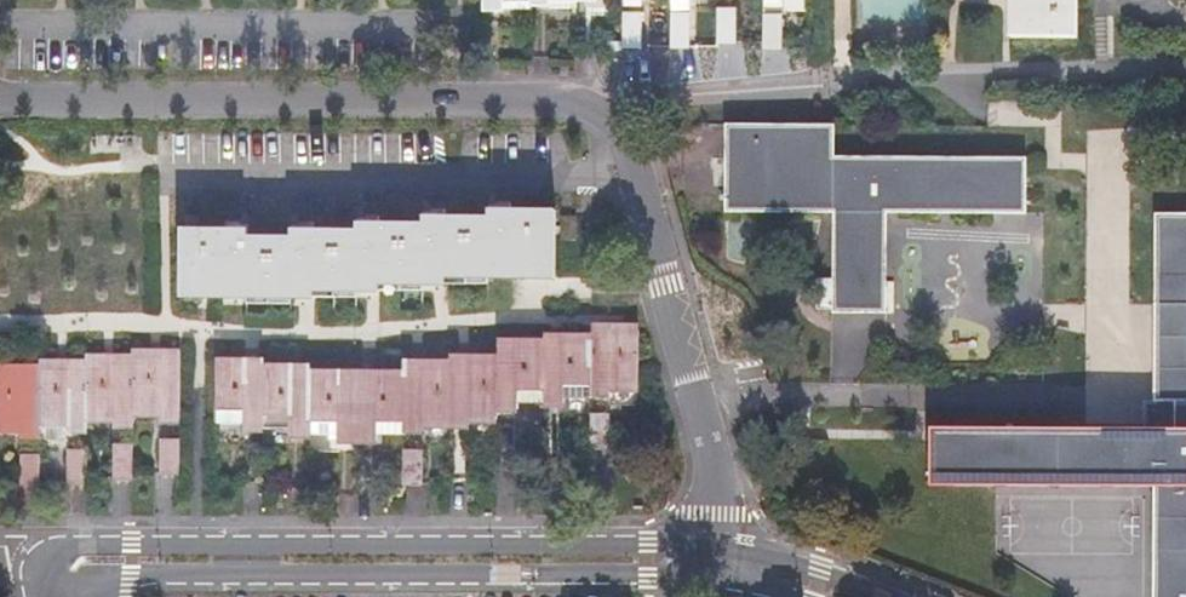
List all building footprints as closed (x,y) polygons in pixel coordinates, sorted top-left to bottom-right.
[(482,10),(501,10),(501,2),(527,3),(548,3),(548,0),(482,0),(482,10)] [(572,0),(548,0),(548,3),(548,15),(573,14),(572,0)] [(687,0),(669,0),(668,20),(687,20),(687,0)] [(781,0),(761,0),(761,15),(781,15),(781,0)] [(1017,32),(1075,32),(1075,0),(1017,0),(1017,32)] [(527,17),(527,3),(501,2),(501,10),(501,18),(527,17)] [(716,47),(735,47),(735,15),(716,14),(716,47)] [(760,52),(780,52),(781,15),(761,15),(760,46),(760,52)] [(620,53),(641,53),(641,20),(620,19),(620,53)] [(669,53),(688,53),(688,20),(687,20),(668,20),(669,53)] [(839,126),(729,127),(731,216),(839,215),(839,283),(822,282),(823,310),(838,310),(838,315),(893,316),(893,213),(1028,210),(1028,154),(839,155),(839,126)] [(488,215),(446,215),(422,215),(422,220),(383,220),(356,220),(356,227),(315,227),(291,226),(291,234),(249,233),(249,226),(225,226),(198,225),(182,226),(182,284),(248,285),(249,293),(291,293),(290,285),(356,287),(356,279),(422,280),(422,272),(487,272),(488,265),(553,265),(553,207),(510,208),(487,208),(488,215)] [(1161,207),(1162,272),(1185,271),(1185,207),(1161,207)] [(575,216),(559,217),(559,236),(574,236),(575,216)] [(1163,304),(1185,303),(1185,271),(1162,272),(1163,304)] [(1163,304),(1165,402),(1185,401),(1185,303),(1163,304)] [(589,338),(562,339),(562,343),(545,344),(515,343),(516,350),(497,350),(497,359),(468,360),(468,365),(449,365),(422,365),(422,370),(403,370),(403,374),(375,375),(375,381),(337,381),(337,374),(309,374),(290,375),(290,369),(263,369),(244,369),(245,362),(217,362),(217,417),(242,417),(242,423),(288,424),(288,429),(336,430),(337,436),(375,436),(375,430),(402,431),(402,426),(422,426),(422,422),(468,422),(469,416),(495,417),(495,406),(515,406),(515,400),(562,400),(563,395),(587,395),(588,390),(609,390),(609,386),(636,386),(636,328),(616,328),(610,329),(610,323),(589,323),(589,338)] [(159,348),(160,353),(151,353),(114,353),(114,358),(106,358),(69,358),(69,363),(60,363),(22,364),(22,369),(13,369),(0,369),(0,424),(20,424),(20,429),(41,429),(41,419),(68,419),(68,424),(87,424),(87,415),(113,415),(112,419),(133,419),(133,410),(160,410),(160,415),(180,415),(180,348),(159,348)] [(1166,428),(1185,428),(1185,401),(1165,402),(1166,428)] [(587,448),(609,448),(609,415),(587,415),(587,448)] [(1166,428),(942,434),(944,490),(1166,485),(1169,596),(1185,596),(1185,428),(1166,428)] [(179,473),(180,440),(161,441),(160,473),(179,473)] [(131,479),(131,474),(131,445),(112,445),(111,479),(131,479)] [(86,483),(86,479),(86,450),(68,450),(67,483),(86,483)] [(402,485),(421,485),(422,451),(402,451),(402,485)] [(40,488),(40,484),(41,455),(19,455),(18,488),(40,488)]
